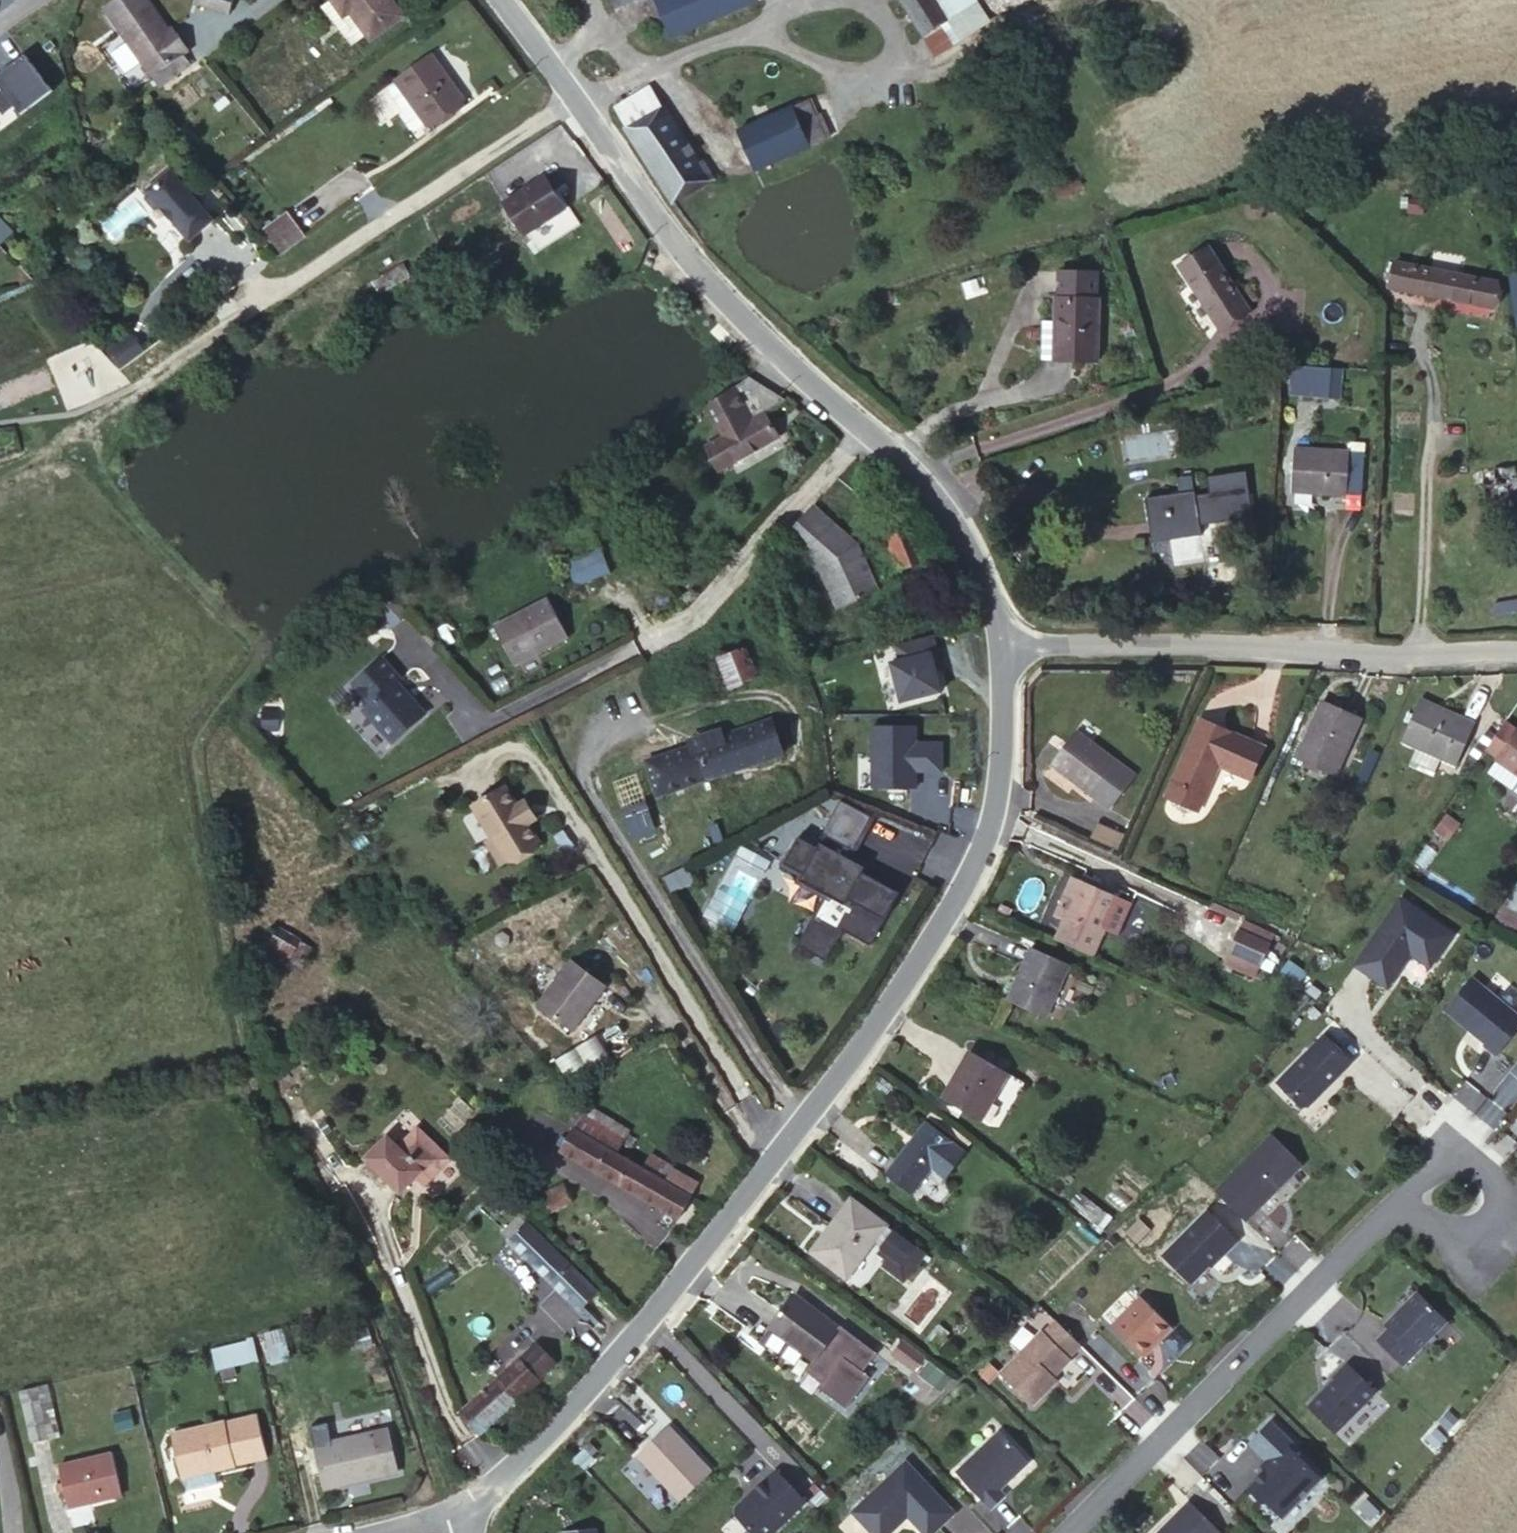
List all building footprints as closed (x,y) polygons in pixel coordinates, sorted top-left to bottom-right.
[(134,0),(107,0),(96,9),(106,23),(134,0)] [(157,20),(141,0),(134,0),(106,23),(141,68),(153,60),(161,70),(181,55),(174,44),(180,39),(167,23),(162,26),(157,20)] [(193,9),(227,21),(235,0),(196,0),(193,9)] [(345,17),(332,0),(330,0),(322,6),(336,24),(345,17)] [(345,17),(351,13),(366,35),(369,38),(401,15),(390,0),(332,0),(345,17)] [(755,0),(656,0),(673,37),(755,0)] [(947,21),(934,0),(902,0),(925,36),(947,21)] [(947,21),(974,4),(972,0),(934,0),(947,21)] [(351,13),(345,17),(336,24),(352,46),(366,35),(351,13)] [(162,16),(157,20),(162,26),(167,23),(162,16)] [(955,33),(947,21),(925,36),(933,48),(955,33)] [(26,55),(0,75),(0,92),(5,89),(23,114),(53,91),(26,55)] [(429,56),(397,80),(398,82),(424,121),(425,123),(459,99),(429,56)] [(424,121),(398,82),(390,88),(389,93),(401,111),(400,116),(407,127),(413,128),(424,121)] [(627,127),(661,106),(650,86),(615,108),(627,127)] [(808,101),(739,130),(755,168),(824,139),(808,101)] [(660,186),(672,203),(714,179),(703,160),(699,162),(663,105),(661,106),(627,127),(663,185),(660,186)] [(1065,163),(1046,176),(1059,197),(1079,184),(1065,163)] [(214,221),(171,172),(148,192),(149,194),(148,201),(157,211),(166,212),(191,241),(214,221)] [(544,178),(505,202),(526,234),(564,209),(544,178)] [(287,211),(262,230),(280,253),(304,236),(287,211)] [(1210,247),(1181,265),(1220,327),(1248,309),(1210,247)] [(1496,283),(1394,263),(1390,286),(1492,307),(1496,283)] [(1507,272),(1509,289),(1516,288),(1516,273),(1507,272)] [(1060,273),(1059,299),(1096,300),(1097,274),(1060,273)] [(987,274),(974,278),(977,287),(989,283),(987,274)] [(1056,299),(1055,321),(1059,321),(1058,359),(1097,361),(1098,300),(1096,300),(1059,299),(1056,299)] [(1059,321),(1055,321),(1043,321),(1043,360),(1058,359),(1059,321)] [(119,370),(144,352),(132,336),(107,354),(119,370)] [(1330,373),(1295,371),(1293,394),(1329,397),(1330,373)] [(1339,398),(1342,374),(1330,373),(1329,397),(1339,398)] [(753,375),(710,410),(717,426),(736,417),(742,426),(765,413),(766,415),(789,402),(753,375)] [(736,417),(717,426),(723,438),(706,447),(719,471),(778,437),(766,415),(765,413),(742,426),(736,417)] [(1364,453),(1294,448),(1291,491),(1361,496),(1364,453)] [(1484,471),(1486,494),(1486,504),(1516,502),(1515,469),(1484,471)] [(1209,494),(1195,497),(1200,526),(1253,518),(1246,472),(1207,477),(1209,494)] [(1182,493),(1194,491),(1192,478),(1179,480),(1182,493)] [(1195,497),(1194,491),(1182,493),(1147,498),(1153,542),(1201,535),(1200,526),(1195,497)] [(1486,504),(1486,494),(1478,495),(1479,505),(1486,504)] [(812,505),(784,539),(821,568),(838,608),(877,590),(856,542),(812,505)] [(912,524),(885,535),(899,569),(926,558),(912,524)] [(601,550),(566,564),(575,586),(609,572),(601,550)] [(1492,596),(1471,601),(1476,620),(1511,611),(1507,594),(1492,598),(1492,596)] [(548,598),(494,625),(514,664),(567,636),(548,598)] [(394,599),(380,611),(389,623),(404,611),(394,599)] [(896,659),(906,699),(946,689),(941,667),(946,665),(938,632),(901,642),(905,657),(896,659)] [(759,644),(744,649),(755,678),(769,672),(759,644)] [(755,678),(744,649),(719,658),(729,686),(755,678)] [(391,744),(424,715),(396,684),(399,681),(381,660),(352,685),(371,706),(366,709),(366,716),(391,744)] [(1434,709),(1436,706),(1421,699),(1402,742),(1416,748),(1441,759),(1457,766),(1476,723),(1460,716),(1458,720),(1434,709)] [(1361,720),(1322,702),(1298,757),(1337,775),(1361,720)] [(1460,716),(1436,706),(1434,709),(1458,720),(1460,716)] [(1265,747),(1200,720),(1166,797),(1199,811),(1219,766),(1251,780),(1265,747)] [(768,723),(647,762),(657,793),(778,755),(768,723)] [(913,724),(870,725),(871,787),(915,785),(915,766),(922,766),(922,769),(941,769),(940,740),(921,741),(921,749),(914,749),(913,724)] [(1135,775),(1077,730),(1050,765),(1109,808),(1135,775)] [(1516,731),(1497,760),(1516,774),(1516,732),(1516,731)] [(1441,759),(1416,748),(1408,766),(1434,777),(1441,759)] [(531,827),(519,807),(514,810),(503,791),(471,810),(505,866),(537,847),(526,829),(531,827)] [(523,805),(519,807),(531,827),(535,824),(523,805)] [(1460,824),(1447,815),(1436,831),(1449,839),(1460,824)] [(862,856),(873,862),(907,877),(926,839),(881,817),(862,856)] [(1121,833),(1109,827),(1103,841),(1114,847),(1121,833)] [(741,846),(703,921),(731,935),(769,860),(741,846)] [(907,877),(873,862),(842,925),(875,941),(907,877)] [(700,874),(696,864),(683,870),(687,880),(700,874)] [(1077,893),(1083,881),(1073,877),(1068,889),(1077,893)] [(1066,919),(1056,939),(1092,954),(1104,928),(1117,899),(1118,897),(1083,881),(1077,893),(1066,919)] [(1066,919),(1077,893),(1068,889),(1056,914),(1066,919)] [(1130,905),(1117,899),(1104,928),(1118,934),(1130,905)] [(1453,935),(1402,899),(1356,965),(1388,987),(1411,953),(1431,967),(1453,935)] [(1516,916),(1506,909),(1497,921),(1509,928),(1516,916)] [(1242,921),(1238,930),(1270,944),(1274,935),(1242,921)] [(875,941),(842,925),(815,982),(847,998),(875,941)] [(278,928),(265,950),(289,964),(302,943),(278,928)] [(1270,944),(1238,930),(1230,949),(1262,963),(1270,944)] [(1070,964),(1032,947),(1008,1000),(1047,1017),(1070,964)] [(1262,963),(1230,949),(1224,962),(1256,977),(1262,963)] [(569,964),(537,1008),(571,1032),(602,988),(569,964)] [(1473,977),(1445,1010),(1486,1043),(1484,1045),(1497,1056),(1516,1031),(1516,1013),(1473,977)] [(1353,1062),(1325,1034),(1278,1082),(1301,1106),(1309,1106),(1320,1094),(1319,1093),(1326,1086),(1327,1087),(1353,1062)] [(571,1083),(614,1063),(601,1036),(558,1056),(571,1083)] [(1008,1073),(970,1051),(944,1098),(980,1120),(1008,1073)] [(582,1116),(573,1130),(663,1183),(671,1170),(672,1168),(582,1116)] [(964,1151),(926,1122),(887,1173),(913,1192),(932,1168),(944,1178),(964,1151)] [(398,1151),(377,1133),(356,1156),(402,1196),(419,1176),(428,1184),(450,1159),(417,1130),(398,1151)] [(663,1183),(573,1130),(561,1151),(676,1219),(688,1198),(663,1183)] [(1273,1134),(1217,1188),(1244,1217),(1275,1188),(1277,1190),(1303,1164),(1273,1134)] [(696,1185),(671,1170),(663,1183),(688,1198),(696,1185)] [(563,1191),(536,1206),(541,1216),(552,1210),(570,1202),(563,1191)] [(887,1225),(852,1198),(812,1252),(846,1278),(876,1238),(887,1225)] [(1237,1239),(1208,1210),(1163,1255),(1191,1282),(1210,1264),(1211,1265),(1237,1239)] [(596,1292),(521,1216),(506,1232),(514,1240),(511,1243),(578,1309),(596,1292)] [(887,1225),(876,1238),(884,1244),(882,1248),(879,1253),(887,1259),(882,1265),(902,1279),(902,1278),(907,1278),(908,1279),(925,1254),(887,1225)] [(1378,1340),(1403,1365),(1446,1321),(1417,1293),(1385,1325),(1389,1329),(1378,1340)] [(794,1295),(761,1339),(805,1373),(806,1371),(823,1383),(819,1388),(846,1408),(870,1377),(863,1372),(876,1354),(840,1327),(838,1328),(794,1295)] [(1141,1296),(1112,1325),(1143,1356),(1172,1327),(1141,1296)] [(1046,1330),(1044,1328),(1020,1351),(1001,1369),(1032,1402),(1051,1383),(1048,1379),(1054,1374),(1072,1357),(1070,1355),(1081,1344),(1057,1318),(1046,1330)] [(954,1333),(941,1324),(928,1341),(941,1350),(954,1333)] [(510,1353),(517,1362),(536,1344),(528,1335),(510,1353)] [(254,1338),(211,1347),(216,1369),(258,1360),(254,1338)] [(921,1353),(905,1341),(896,1353),(912,1365),(921,1353)] [(462,1414),(480,1433),(553,1364),(536,1344),(517,1362),(462,1414)] [(925,1356),(921,1353),(912,1365),(916,1368),(925,1356)] [(1376,1391),(1347,1363),(1334,1377),(1335,1379),(1309,1406),(1336,1432),(1376,1391)] [(47,1384),(20,1391),(32,1442),(48,1439),(40,1404),(51,1401),(47,1384)] [(256,1415),(171,1435),(181,1476),(184,1475),(214,1468),(266,1456),(256,1415)] [(1320,1479),(1289,1447),(1293,1443),(1271,1421),(1249,1443),(1271,1464),(1247,1488),(1262,1503),(1267,1503),(1280,1515),(1296,1499),(1301,1499),(1320,1479)] [(711,1471),(670,1426),(638,1454),(681,1500),(711,1471)] [(389,1429),(315,1446),(325,1487),(398,1471),(389,1429)] [(1006,1437),(962,1478),(990,1508),(1004,1495),(998,1489),(1028,1461),(1006,1437)] [(113,1454),(59,1466),(68,1506),(122,1493),(113,1454)] [(907,1461),(853,1511),(874,1532),(889,1532),(908,1515),(926,1532),(934,1532),(955,1513),(907,1461)] [(214,1468),(184,1475),(187,1490),(217,1483),(214,1468)] [(776,1470),(754,1491),(756,1493),(748,1500),(747,1498),(736,1508),(736,1515),(753,1532),(772,1532),(806,1501),(776,1470)] [(1157,1532),(1214,1532),(1217,1530),(1189,1501),(1157,1532)]
